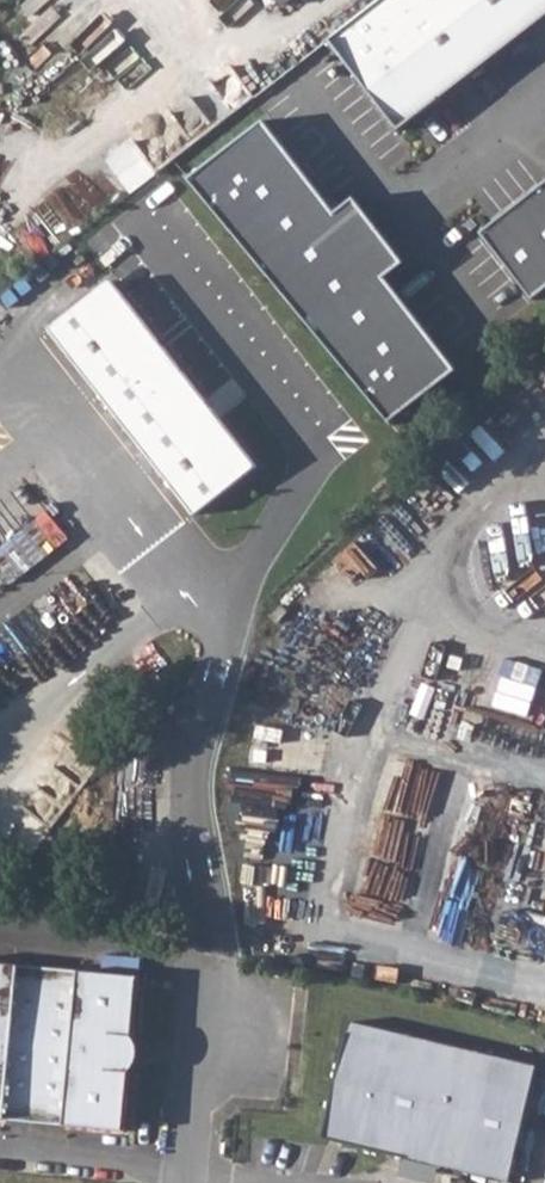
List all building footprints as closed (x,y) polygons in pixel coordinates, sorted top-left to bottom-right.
[(357,29),(426,118),(544,27),(544,0),(394,0),(357,29)] [(426,118),(357,29),(333,48),(402,137),(426,118)] [(269,137),(206,186),(396,428),(460,378),(389,288),(413,269),(364,207),(339,226),(269,137)] [(489,240),(538,305),(544,299),(544,198),(489,240)] [(48,330),(127,429),(190,379),(110,281),(48,330)] [(190,379),(127,429),(173,486),(236,436),(190,379)] [(236,436),(173,486),(194,512),(257,462),(236,436)] [(127,1133),(132,1073),(141,1064),(144,1058),(143,1045),(136,1034),(141,976),(0,961),(0,1121),(127,1133)] [(325,1139),(502,1182),(514,1182),(541,1070),(352,1025),(325,1139)]
